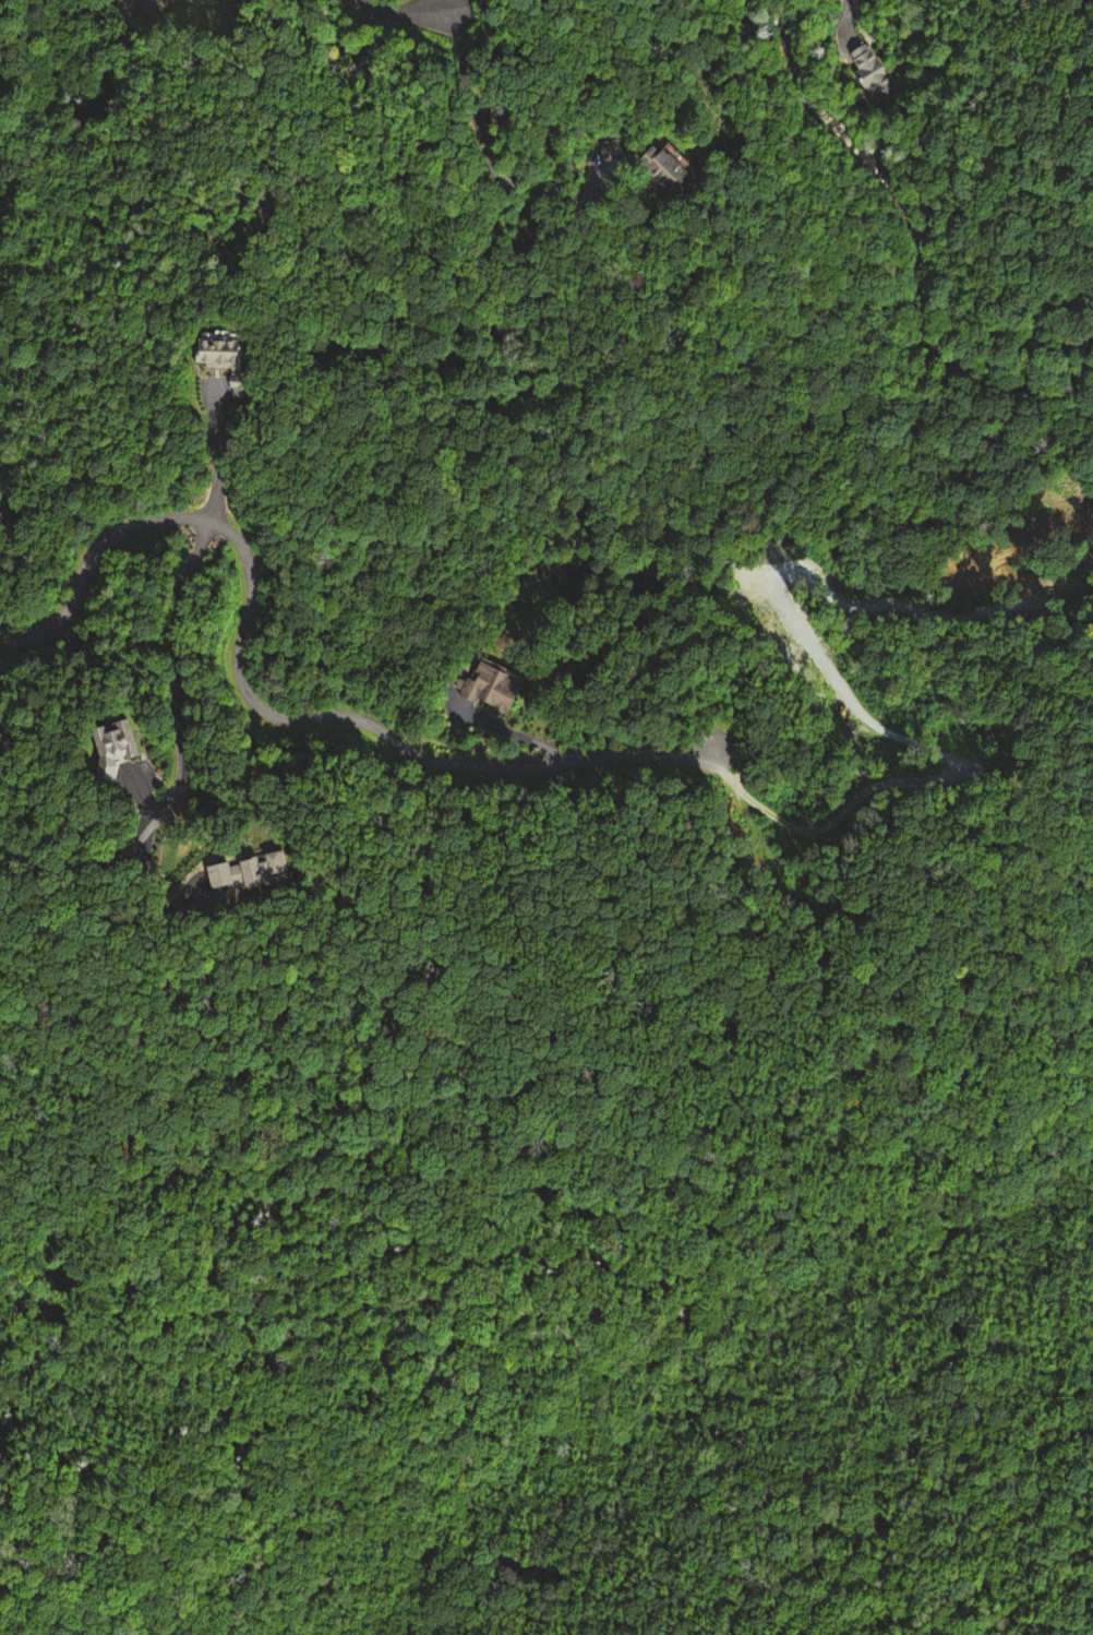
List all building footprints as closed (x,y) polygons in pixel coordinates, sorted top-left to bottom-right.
[(847,54),(865,89),(869,87),(876,101),(894,92),(869,42),(847,54)] [(617,158),(613,139),(594,142),(597,161),(617,158)] [(663,192),(680,175),(649,143),(632,160),(663,192)] [(231,369),(231,341),(188,341),(188,369),(231,369)] [(502,716),(517,678),(469,659),(454,697),(502,716)] [(128,752),(118,716),(82,725),(91,762),(128,752)]
